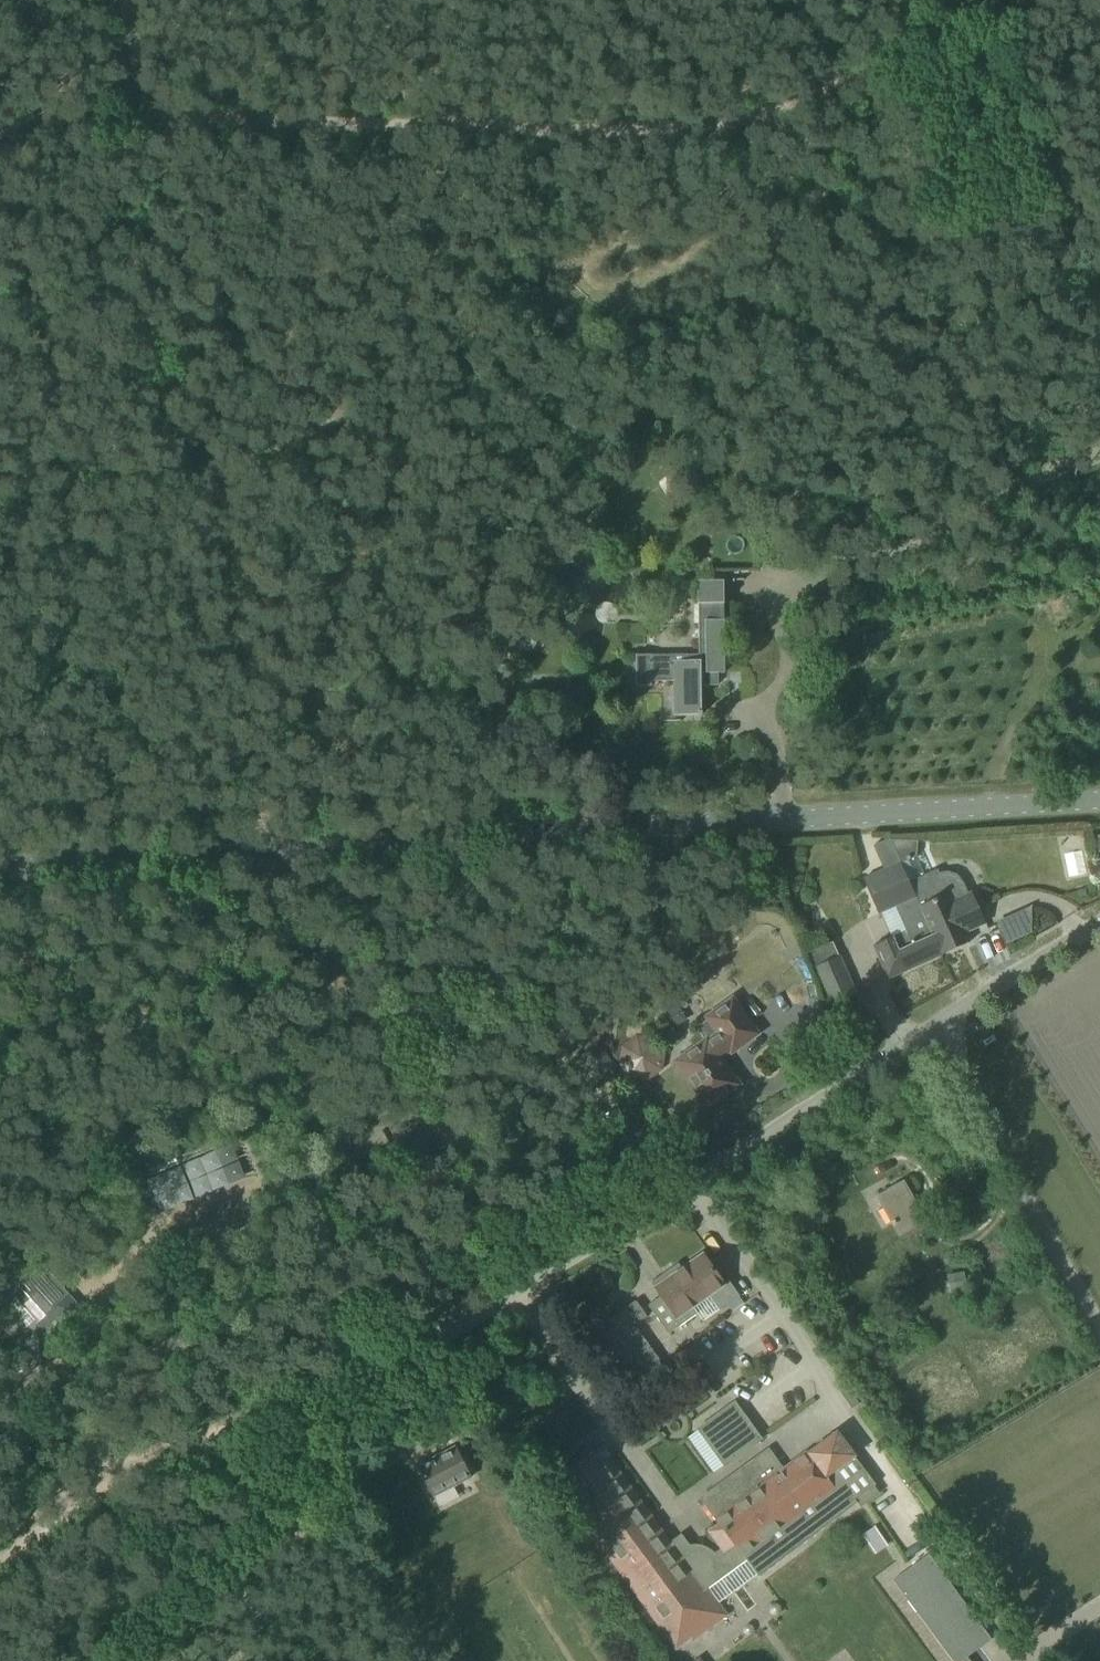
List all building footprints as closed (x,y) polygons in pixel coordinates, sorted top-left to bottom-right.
[(673,681),(674,715),(702,714),(701,684),(719,684),(719,673),(725,672),(724,579),(699,580),(700,654),(636,656),(636,686),(652,686),(652,681),(673,681)] [(917,843),(891,842),(900,862),(900,863),(916,856),(917,843)] [(900,862),(863,878),(864,881),(879,915),(898,907),(913,900),(906,883),(909,882),(900,863),(900,862)] [(908,930),(874,945),(889,977),(942,954),(970,942),(965,932),(986,923),(972,892),(968,894),(963,883),(957,875),(949,871),(939,873),(938,869),(909,882),(906,883),(913,900),(898,907),(908,930)] [(805,954),(828,1004),(856,991),(833,941),(805,954)] [(678,1061),(709,1104),(737,1084),(717,1055),(729,1046),(732,1050),(755,1033),(732,1001),(709,1017),(710,1019),(698,1028),(707,1041),(678,1061)] [(388,1124),(396,1117),(389,1110),(381,1117),(388,1124)] [(878,1194),(885,1207),(901,1235),(926,1220),(904,1180),(878,1194)] [(676,1272),(668,1271),(653,1281),(652,1280),(651,1281),(661,1296),(649,1305),(669,1334),(698,1313),(693,1306),(709,1295),(720,1310),(740,1295),(729,1280),(724,1283),(703,1253),(676,1272)] [(37,1261),(0,1298),(0,1311),(4,1315),(37,1282),(59,1304),(70,1294),(37,1261)] [(963,1271),(948,1274),(951,1292),(967,1289),(963,1271)] [(632,1379),(627,1383),(640,1399),(671,1376),(633,1326),(647,1316),(636,1301),(611,1319),(616,1325),(590,1344),(600,1358),(611,1350),(632,1379)] [(10,1360),(8,1374),(18,1376),(21,1362),(10,1360)] [(699,1428),(723,1462),(724,1464),(760,1438),(734,1402),(699,1428)] [(855,1500),(876,1485),(837,1431),(784,1470),(769,1448),(756,1457),(701,1498),(720,1523),(709,1531),(721,1548),(713,1553),(712,1551),(711,1550),(709,1549),(707,1547),(704,1545),(700,1544),(697,1544),(693,1544),(692,1544),(691,1545),(683,1534),(671,1542),(600,1445),(553,1479),(677,1650),(729,1615),(710,1588),(707,1590),(703,1583),(744,1554),(760,1577),(858,1503),(855,1500)] [(418,1466),(433,1496),(471,1476),(456,1447),(418,1466)] [(892,1580),(952,1660),(962,1660),(980,1647),(992,1639),(929,1553),(892,1580)]
